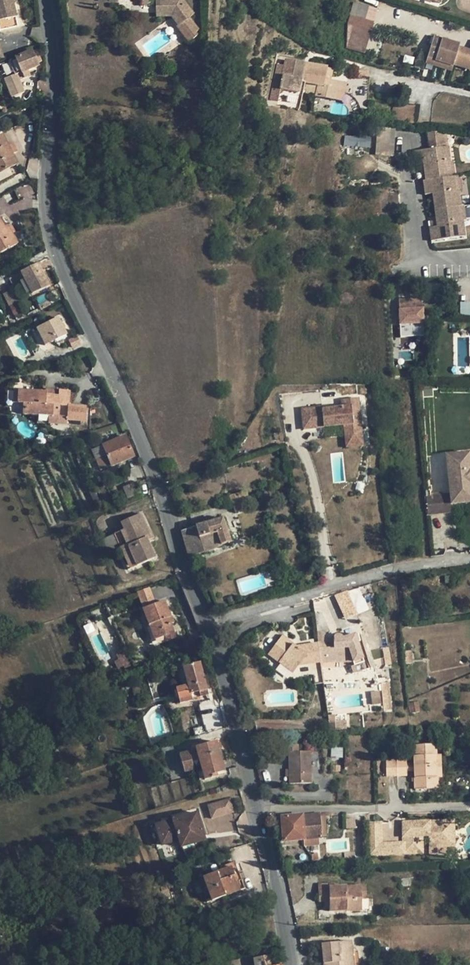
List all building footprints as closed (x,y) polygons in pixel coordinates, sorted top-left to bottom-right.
[(18,26),(11,0),(0,0),(0,31),(18,26)] [(155,6),(155,18),(169,18),(187,42),(189,40),(178,25),(182,22),(174,11),(184,4),(182,0),(155,0),(155,6)] [(377,10),(354,3),(350,15),(373,22),(377,10)] [(192,14),(184,4),(174,11),(182,22),(178,25),(189,40),(198,34),(196,31),(199,29),(190,16),(192,14)] [(373,22),(350,15),(348,24),(354,25),(371,30),(373,22)] [(354,25),(347,48),(364,53),(371,30),(354,25)] [(459,48),(460,45),(434,37),(427,58),(435,61),(453,66),(454,65),(469,70),(469,71),(469,51),(459,48)] [(31,51),(9,61),(15,75),(17,74),(22,73),(29,70),(38,66),(37,64),(41,62),(36,50),(32,52),(31,51)] [(331,77),(332,69),(285,59),(284,65),(279,63),(274,86),(279,87),(279,89),(281,89),(298,93),(301,81),(305,82),(303,94),(338,101),(342,82),(330,80),(327,79),(328,77),(331,77)] [(453,66),(435,61),(433,66),(451,71),(453,66)] [(29,70),(22,73),(24,79),(31,77),(29,70)] [(343,77),(368,78),(369,71),(344,70),(343,77)] [(19,80),(17,74),(15,75),(4,79),(7,85),(19,80)] [(346,83),(342,102),(367,104),(368,78),(343,77),(342,82),(346,83)] [(24,93),(19,80),(7,85),(12,98),(24,93)] [(279,87),(274,86),(271,85),(269,96),(279,98),(281,89),(279,89),(279,87)] [(414,123),(416,106),(394,104),(392,121),(414,123)] [(391,156),(393,128),(381,127),(379,156),(391,156)] [(430,150),(445,147),(443,133),(427,131),(430,150)] [(345,134),(344,144),(370,147),(371,137),(345,134)] [(17,165),(2,136),(0,137),(0,174),(17,165)] [(431,242),(465,237),(463,222),(458,222),(456,207),(461,207),(457,177),(455,177),(448,178),(446,163),(450,162),(448,147),(445,147),(430,150),(414,152),(416,165),(423,164),(425,180),(430,180),(432,194),(436,221),(437,227),(431,228),(429,228),(431,242)] [(446,163),(448,178),(455,177),(453,162),(450,162),(446,163)] [(430,180),(425,180),(423,181),(425,195),(432,194),(430,180)] [(14,189),(18,198),(34,190),(30,181),(14,189)] [(400,214),(398,192),(385,193),(387,215),(400,214)] [(456,207),(458,222),(463,222),(465,221),(463,206),(461,207),(456,207)] [(7,227),(4,229),(0,221),(0,254),(17,244),(7,227)] [(28,268),(21,272),(25,282),(32,295),(40,291),(50,286),(41,270),(40,270),(37,263),(28,267),(28,268)] [(25,282),(21,272),(9,278),(13,288),(25,282)] [(4,294),(10,306),(20,301),(15,289),(4,294)] [(421,325),(421,299),(396,299),(397,326),(421,325)] [(45,346),(67,334),(58,318),(36,329),(45,346)] [(421,325),(397,326),(398,338),(422,337),(421,325)] [(80,344),(77,337),(69,341),(73,348),(80,344)] [(45,392),(18,390),(18,403),(24,404),(23,415),(48,417),(58,417),(59,416),(59,405),(69,406),(70,391),(59,390),(58,395),(46,395),(47,392),(45,392)] [(365,446),(360,401),(344,402),(345,408),(324,410),(326,427),(346,425),(348,447),(365,446)] [(86,407),(69,406),(68,417),(67,421),(85,422),(86,407)] [(305,412),(306,428),(326,427),(324,410),(305,412)] [(67,426),(67,421),(68,417),(59,416),(58,417),(48,417),(48,424),(67,426)] [(134,456),(125,437),(103,446),(107,456),(97,460),(101,470),(134,456)] [(448,456),(452,493),(453,505),(469,504),(469,454),(448,456)] [(165,469),(169,481),(176,479),(172,467),(165,469)] [(141,494),(136,482),(123,488),(128,500),(141,494)] [(110,502),(104,488),(98,491),(104,505),(110,502)] [(452,493),(442,494),(443,510),(427,511),(427,514),(453,512),(453,505),(452,493)] [(442,494),(426,496),(427,511),(443,510),(442,494)] [(240,500),(231,502),(235,513),(243,510),(240,500)] [(121,549),(130,570),(155,558),(148,541),(143,530),(147,528),(141,514),(120,523),(124,530),(114,534),(121,549)] [(180,531),(188,558),(230,543),(222,519),(180,531)] [(143,530),(148,541),(153,539),(147,528),(143,530)] [(102,540),(108,555),(121,549),(114,534),(102,540)] [(143,609),(156,605),(150,588),(137,592),(143,609)] [(336,596),(345,619),(356,614),(347,593),(336,596)] [(150,627),(154,640),(164,637),(166,642),(176,638),(170,624),(174,623),(172,616),(171,617),(165,601),(156,605),(143,609),(150,627)] [(83,625),(86,633),(95,631),(92,622),(83,625)] [(150,627),(146,629),(151,642),(154,640),(150,627)] [(318,644),(321,663),(353,663),(354,667),(364,664),(362,659),(355,635),(342,638),(341,637),(339,635),(337,635),(334,637),(333,638),(325,639),(325,633),(316,634),(318,644)] [(311,664),(321,663),(318,644),(304,646),(304,648),(299,649),(296,647),(282,636),(268,654),(293,673),(298,666),(311,664)] [(153,647),(166,642),(164,637),(154,640),(151,642),(153,647)] [(410,651),(409,643),(401,644),(402,652),(410,651)] [(412,663),(410,651),(402,652),(403,664),(412,663)] [(209,694),(200,663),(183,667),(188,686),(176,689),(179,703),(191,699),(209,694)] [(311,664),(314,685),(324,683),(321,663),(311,664)] [(140,682),(132,684),(137,706),(145,704),(140,682)] [(379,692),(380,705),(381,712),(390,711),(388,689),(378,690),(379,692)] [(370,693),(371,706),(380,705),(379,692),(370,693)] [(409,714),(419,712),(418,702),(408,704),(409,714)] [(340,721),(329,721),(330,730),(341,730),(340,721)] [(217,745),(216,742),(195,748),(196,750),(179,755),(185,773),(194,770),(192,762),(198,760),(204,781),(218,777),(217,774),(225,772),(219,750),(217,745)] [(414,790),(437,789),(437,777),(435,778),(435,756),(436,755),(436,744),(413,745),(414,763),(414,772),(414,790)] [(289,785),(311,784),(310,752),(298,752),(298,745),(283,745),(283,753),(284,753),(288,753),(288,756),(289,770),(289,777),(289,785)] [(385,760),(386,776),(407,776),(407,772),(406,763),(406,759),(385,760)] [(231,799),(209,806),(213,819),(235,812),(231,799)] [(189,845),(207,839),(198,812),(157,825),(164,845),(187,838),(189,845)] [(320,814),(302,815),(304,840),(322,838),(320,814)] [(302,815),(281,817),(283,841),(304,840),(302,815)] [(453,821),(448,822),(449,842),(429,842),(429,847),(454,846),(453,821)] [(429,837),(429,842),(449,842),(448,822),(403,823),(403,843),(382,844),(382,824),(369,824),(370,855),(422,854),(422,837),(429,837)] [(164,845),(157,825),(153,827),(159,847),(164,845)] [(183,847),(189,845),(187,838),(181,840),(183,847)] [(211,901),(240,891),(231,867),(205,877),(204,873),(197,875),(207,903),(211,901)] [(366,900),(365,886),(334,887),(334,884),(318,884),(318,902),(323,902),(329,902),(329,909),(329,912),(361,911),(361,900),(366,900)] [(351,942),(321,945),(323,964),(353,964),(352,952),(351,942)] [(269,956),(253,959),(254,964),(270,964),(269,956)]
